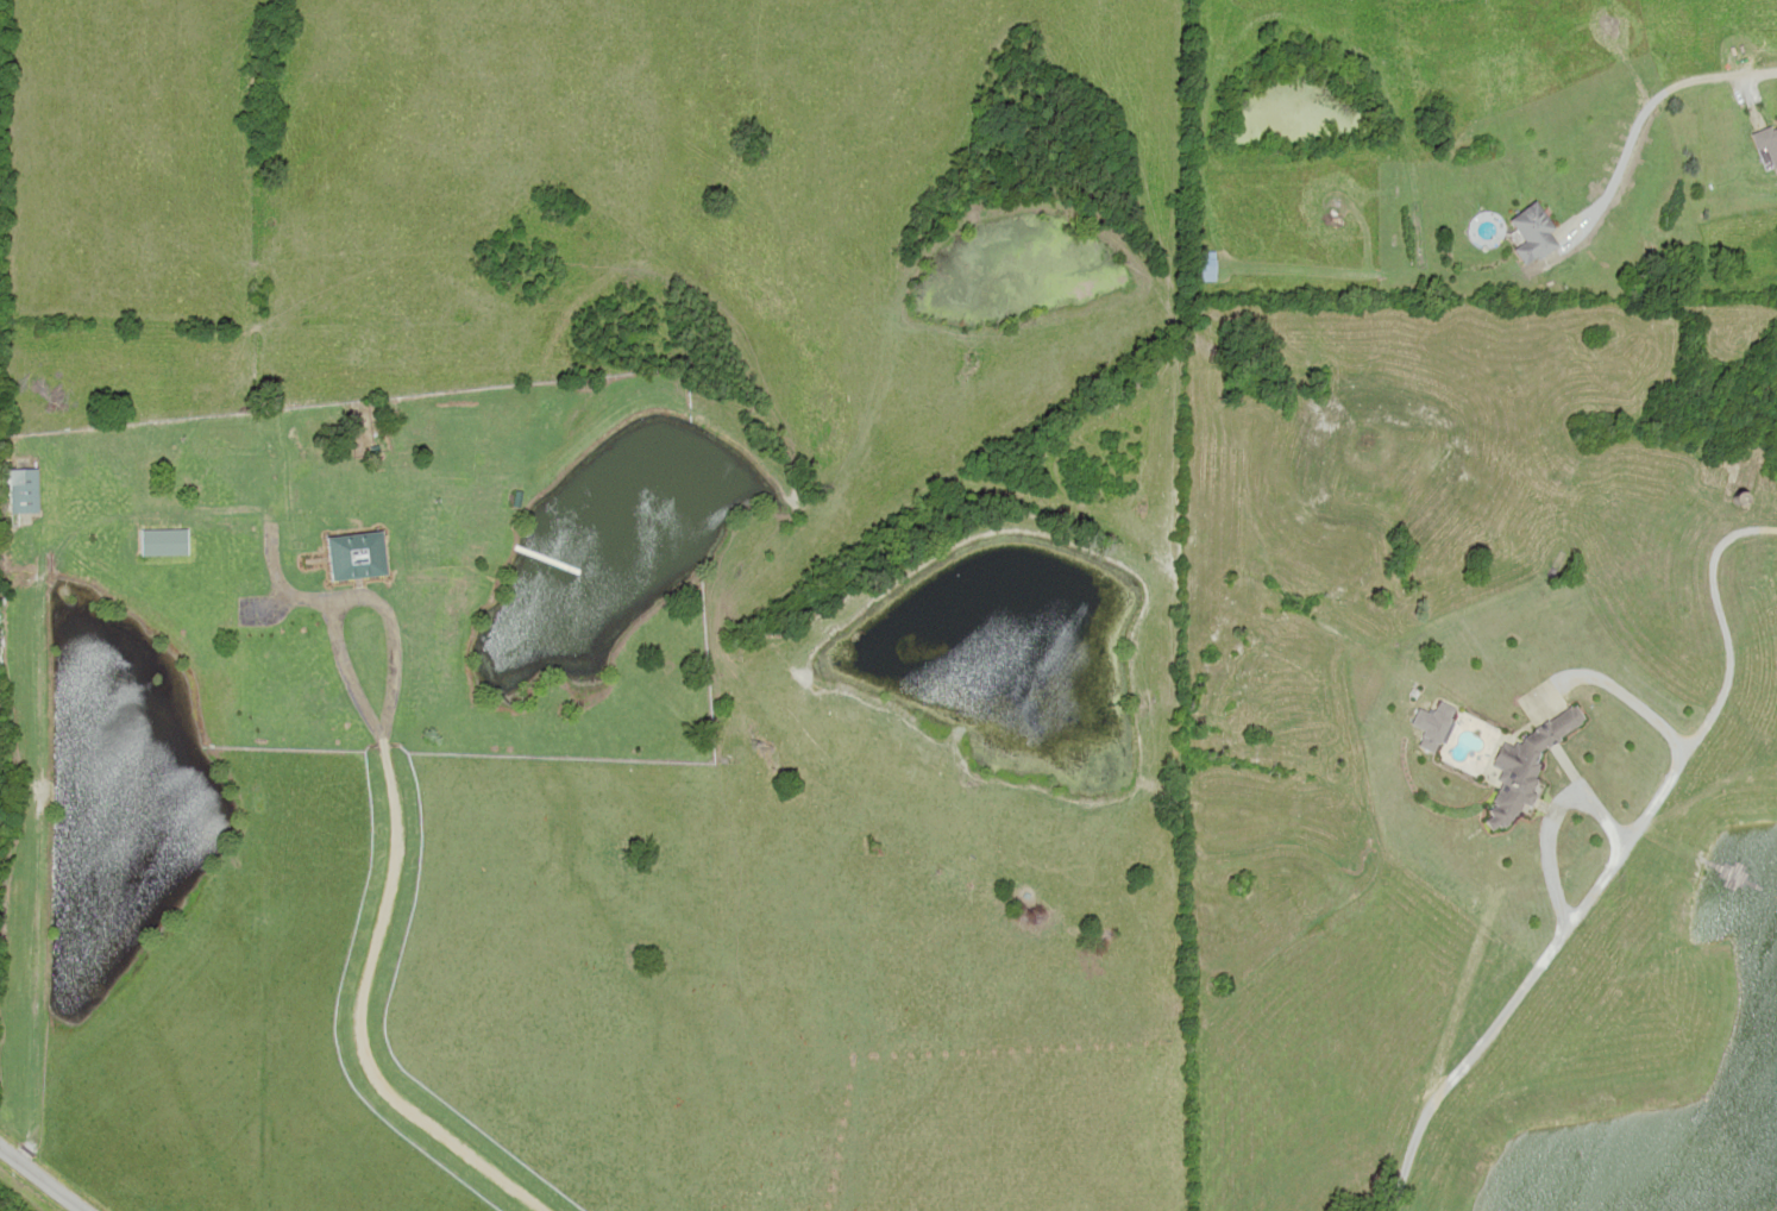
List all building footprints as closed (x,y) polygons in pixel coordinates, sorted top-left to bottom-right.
[(1776,143),(1776,124),(1753,132),(1759,150),(1776,143)] [(1530,261),(1560,247),(1553,231),(1556,230),(1542,201),(1509,217),(1530,261)] [(39,512),(39,468),(12,468),(12,512),(39,512)] [(186,531),(129,531),(129,554),(186,554),(186,531)] [(329,535),(333,579),(390,575),(387,531),(329,535)]
